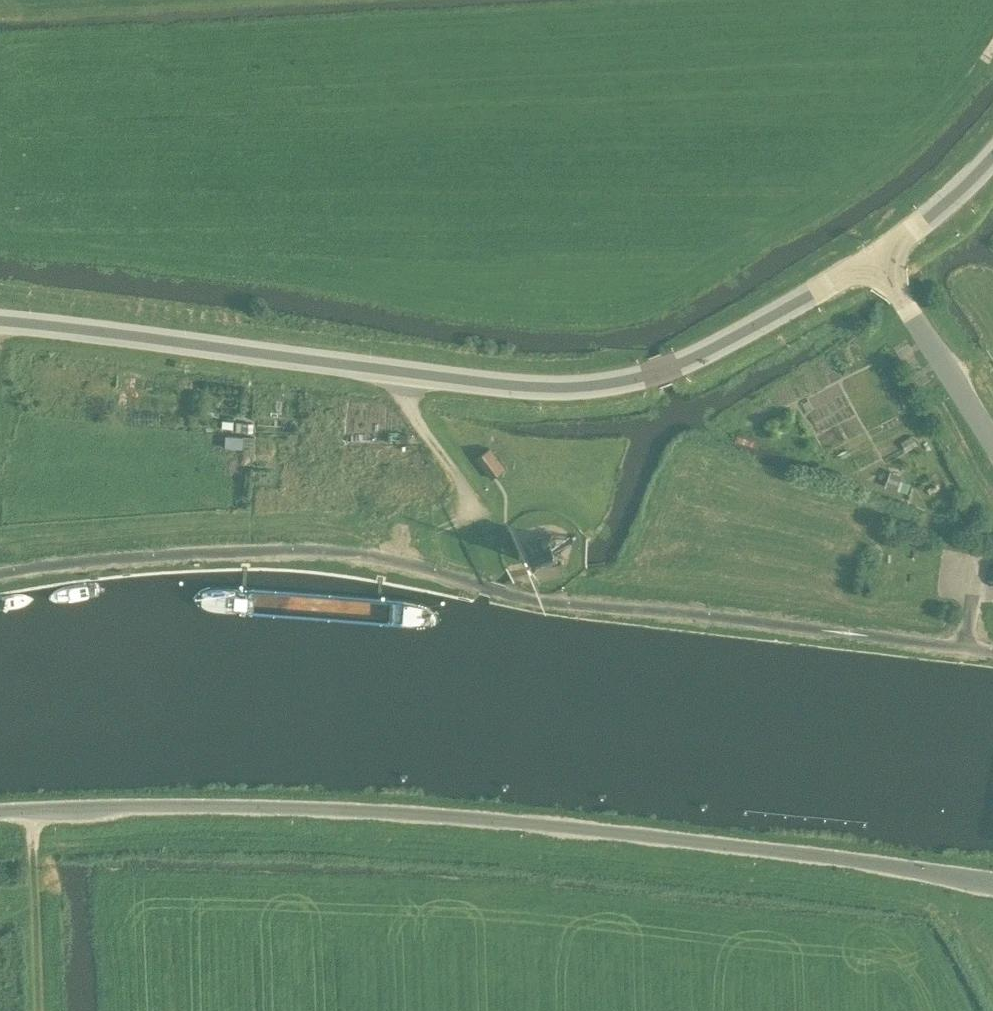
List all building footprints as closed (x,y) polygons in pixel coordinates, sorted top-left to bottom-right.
[(233,420),(223,420),(222,428),(233,428),(233,420)] [(252,432),(253,423),(235,422),(235,431),(252,432)] [(785,431),(782,425),(774,430),(777,435),(785,431)] [(225,435),(225,447),(242,449),(242,445),(243,436),(225,435)] [(252,446),(253,437),(243,436),(242,445),(252,446)] [(901,442),(906,451),(917,444),(912,436),(901,442)] [(491,477),(504,468),(490,448),(477,458),(491,477)] [(891,471),(886,485),(897,488),(900,479),(902,474),(891,471)] [(907,492),(911,483),(900,479),(897,488),(907,492)] [(534,567),(560,559),(552,534),(527,541),(534,567)]
